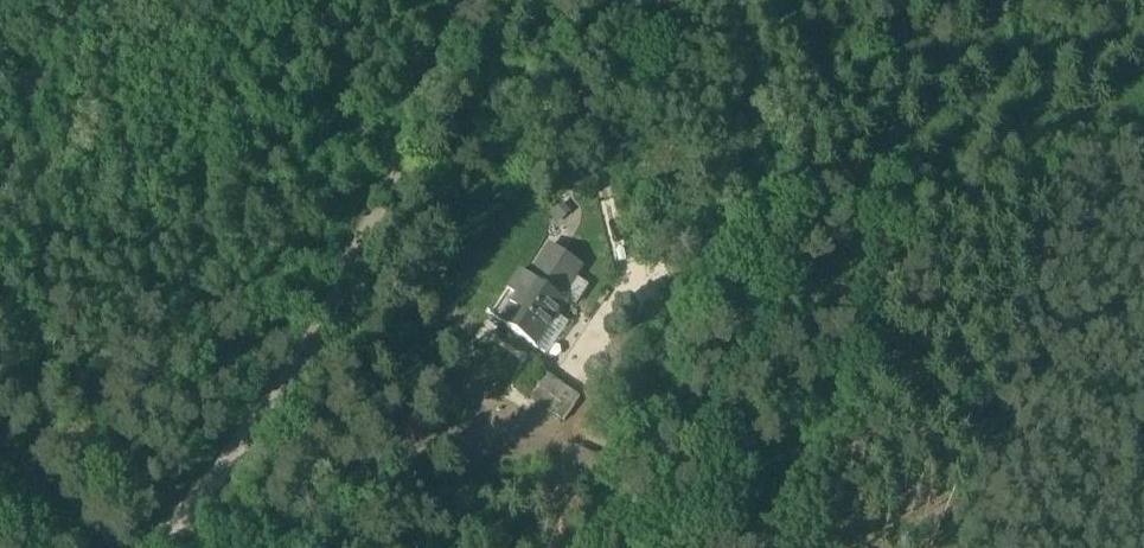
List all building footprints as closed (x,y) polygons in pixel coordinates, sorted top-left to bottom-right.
[(548,247),(528,279),(560,300),(581,270),(548,247)] [(565,303),(560,300),(528,279),(521,274),(492,317),(537,347),(547,354),(555,342),(552,336),(562,322),(556,318),(565,303)] [(629,312),(616,338),(643,352),(654,321),(629,312)] [(626,400),(643,352),(616,338),(594,382),(626,400)] [(523,389),(534,398),(540,389),(549,376),(537,368),(532,376),(523,389)] [(540,389),(559,403),(569,390),(549,376),(540,389)] [(552,413),(565,422),(581,399),(569,390),(559,403),(552,413)]
